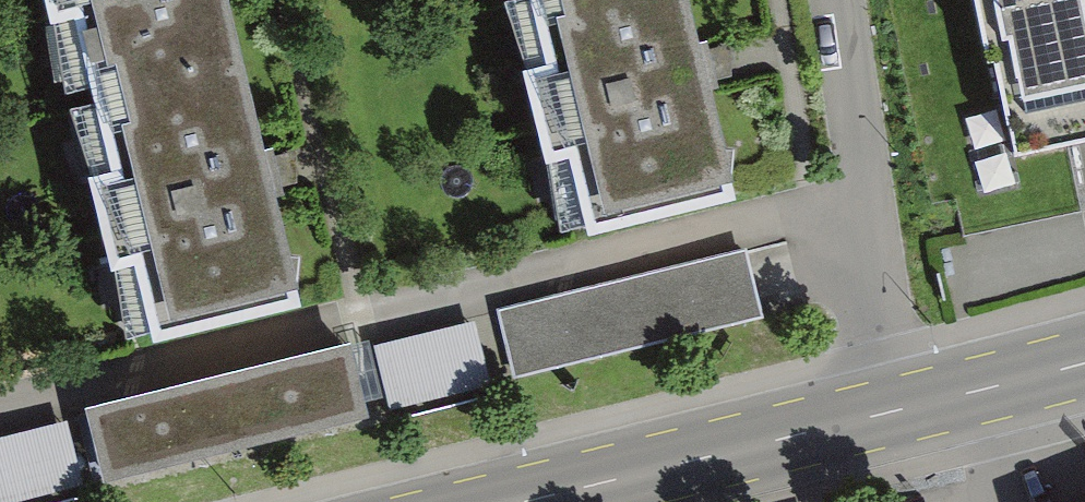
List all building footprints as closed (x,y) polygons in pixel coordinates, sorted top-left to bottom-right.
[(157,343),(310,305),(233,0),(71,0),(157,343)] [(594,235),(747,197),(697,0),(535,0),(594,235)] [(1002,60),(1012,58),(1030,155),(1084,145),(1084,0),(991,0),(1002,60)] [(746,243),(498,305),(514,372),(763,310),(746,243)] [(475,315),(374,338),(389,404),(490,381),(475,315)] [(350,329),(86,394),(105,468),(369,403),(350,329)] [(0,430),(0,501),(83,480),(67,414),(0,430)] [(1042,501),(1084,501),(1084,491),(1042,501)]
